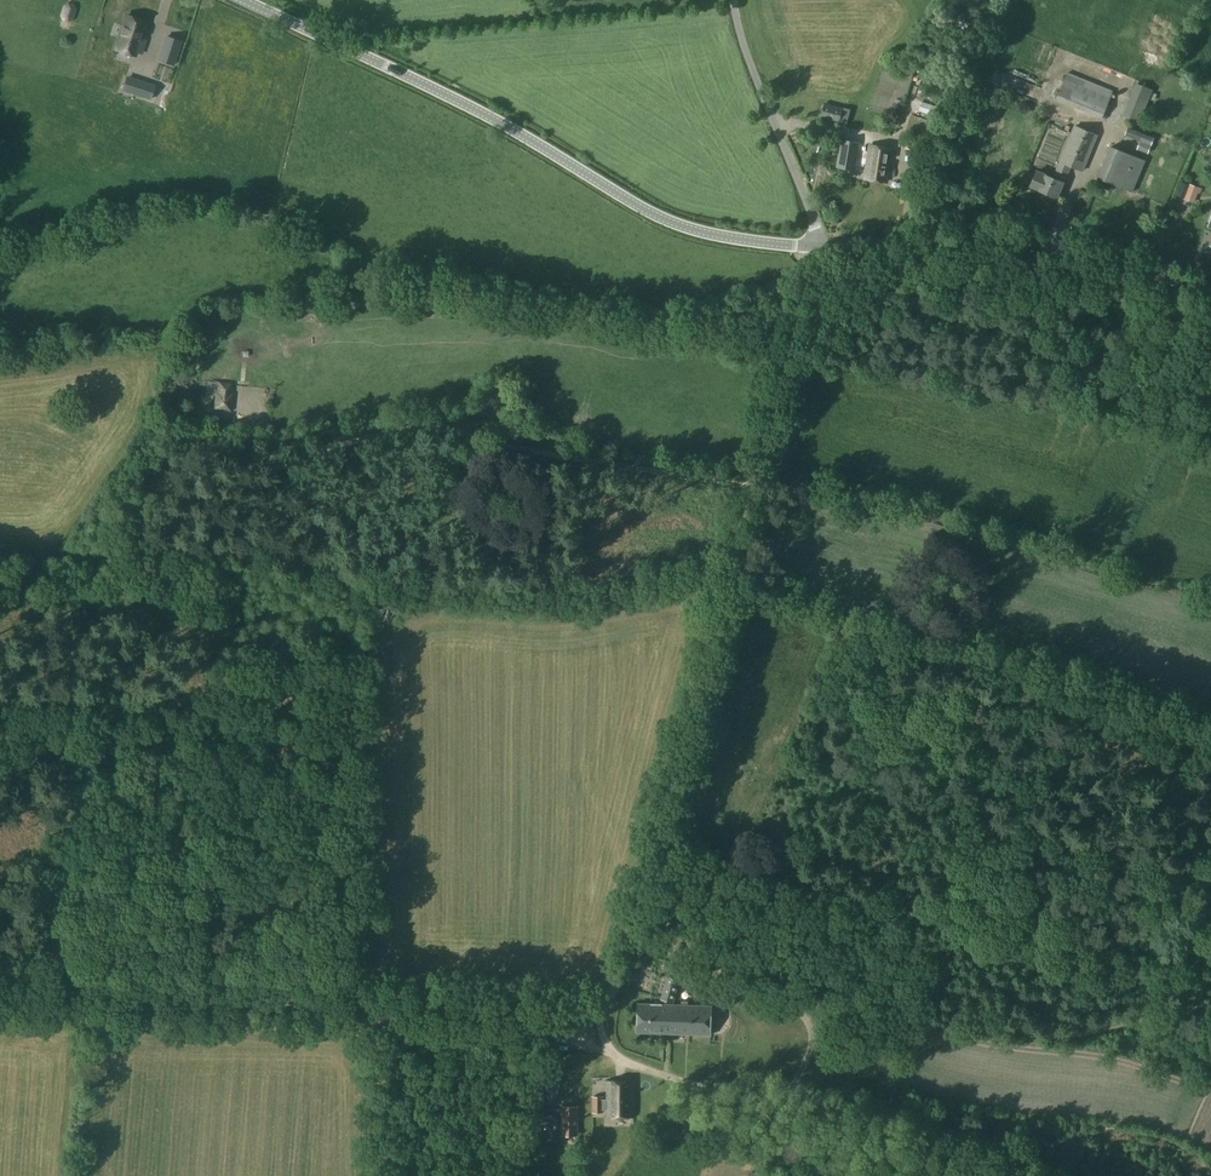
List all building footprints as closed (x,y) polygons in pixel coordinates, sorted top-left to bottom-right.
[(60,15),(62,20),(69,22),(73,20),(77,9),(75,4),(68,2),(63,4),(60,15)] [(139,39),(145,21),(128,15),(117,48),(134,54),(135,50),(141,52),(144,40),(139,39)] [(174,65),(182,40),(165,35),(157,60),(174,65)] [(1102,119),(1113,91),(1067,72),(1056,100),(1102,119)] [(151,99),(155,85),(126,75),(122,90),(151,99)] [(878,81),(876,92),(889,94),(891,83),(878,81)] [(1136,83),(1123,116),(1139,122),(1152,90),(1136,83)] [(910,96),(908,105),(902,104),(900,112),(928,118),(932,101),(910,96)] [(825,103),(821,117),(838,122),(842,108),(825,103)] [(846,123),(850,109),(843,107),(839,121),(846,123)] [(1074,124),(1052,177),(1036,171),(1030,187),(1038,190),(1038,191),(1057,198),(1063,182),(1064,183),(1071,167),(1082,172),(1098,135),(1074,124)] [(1148,154),(1154,138),(1128,127),(1125,135),(1140,141),(1136,149),(1148,154)] [(855,170),(859,142),(841,140),(836,167),(855,170)] [(886,182),(892,149),(870,145),(865,178),(886,182)] [(1133,193),(1146,161),(1110,146),(1097,178),(1133,193)] [(1199,192),(1201,188),(1190,184),(1185,199),(1193,202),(1197,192),(1199,192)] [(217,381),(212,409),(231,412),(233,394),(231,393),(232,383),(217,381)] [(673,1003),(680,979),(667,976),(660,999),(673,1003)] [(711,1005),(638,1003),(637,1032),(710,1035),(711,1005)] [(635,1080),(606,1080),(606,1103),(592,1103),(592,1118),(606,1118),(635,1117),(635,1080)] [(561,1118),(561,1135),(578,1135),(578,1106),(560,1106),(559,1119),(561,1118)]
